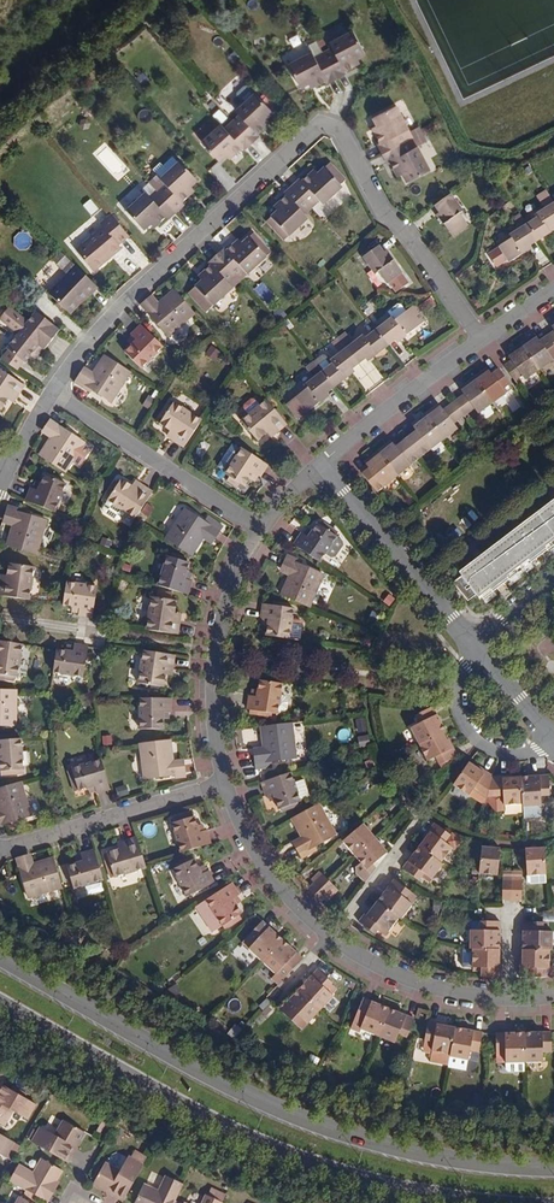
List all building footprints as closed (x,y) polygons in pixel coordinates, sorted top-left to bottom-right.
[(302,88),(310,84),(315,81),(317,85),(326,80),(328,84),(347,74),(345,70),(355,65),(353,61),(358,58),(365,55),(352,31),(330,43),(332,47),(314,57),(312,53),(290,64),(302,88)] [(257,134),(266,126),(262,123),(268,117),(273,113),(255,93),(236,111),(239,115),(225,128),(221,124),(202,142),(219,162),(227,155),(232,151),(235,155),(242,148),(245,152),(261,138),(257,134)] [(399,169),(402,174),(406,182),(430,170),(396,106),(372,119),(376,126),(379,131),(375,133),(381,144),(377,145),(387,164),(390,163),(395,171),(399,169)] [(266,126),(271,121),(268,117),(262,123),(266,126)] [(114,178),(119,175),(116,170),(123,165),(108,145),(97,154),(114,178)] [(230,159),(235,155),(232,151),(227,155),(230,159)] [(144,231),(151,225),(155,221),(159,225),(167,217),(170,221),(185,207),(182,203),(190,196),(186,193),(191,188),(197,182),(180,163),(167,175),(161,180),(158,177),(142,191),(146,194),(126,212),(144,231)] [(329,164),(324,169),(328,173),(333,168),(329,164)] [(285,197),(279,203),(282,207),(277,212),(270,218),(274,223),(270,227),(284,242),(307,220),(303,216),(318,202),(323,206),(341,188),(339,186),(344,181),(333,168),(328,173),(324,169),(318,174),(313,179),(310,175),(302,182),(299,179),(283,194),(285,197)] [(310,175),(313,179),(318,174),(314,171),(310,175)] [(195,192),(191,188),(186,193),(190,196),(195,192)] [(450,195),(434,205),(446,222),(444,224),(453,236),(468,226),(460,215),(463,213),(450,195)] [(540,200),(545,207),(537,212),(539,216),(526,224),(521,216),(513,221),(518,229),(511,233),(513,238),(498,247),(508,263),(523,254),(521,250),(550,232),(548,229),(553,226),(553,205),(548,195),(540,200)] [(91,199),(83,205),(91,215),(99,209),(91,199)] [(282,207),(279,203),(274,208),(277,212),(282,207)] [(96,272),(107,264),(104,261),(112,255),(114,258),(124,249),(120,245),(130,238),(113,217),(102,226),(105,229),(78,251),(96,272)] [(266,222),(270,227),(274,223),(270,218),(266,222)] [(253,234),(248,238),(254,245),(259,240),(253,234)] [(238,248),(235,244),(227,251),(224,247),(208,263),(211,266),(204,272),(208,276),(202,281),(195,286),(200,292),(193,298),(207,313),(232,289),(228,285),(235,279),(244,270),(249,275),(272,254),(259,240),(254,245),(248,238),(243,243),(238,248)] [(243,243),(240,239),(235,244),(238,248),(243,243)] [(377,245),(360,257),(373,277),(377,273),(385,285),(402,273),(394,261),(390,264),(377,245)] [(54,260),(66,271),(72,264),(61,253),(54,260)] [(107,264),(114,258),(112,255),(104,261),(107,264)] [(77,268),(72,264),(66,271),(70,275),(77,268)] [(50,296),(55,300),(64,309),(71,316),(89,297),(91,299),(99,290),(77,268),(70,275),(50,296)] [(244,270),(235,279),(239,283),(249,275),(244,270)] [(208,276),(204,272),(198,277),(202,281),(208,276)] [(239,283),(235,279),(228,285),(232,289),(239,283)] [(200,292),(195,286),(188,292),(193,298),(200,292)] [(146,297),(140,304),(167,334),(193,313),(174,290),(159,302),(154,306),(146,297)] [(151,293),(146,297),(154,306),(159,302),(151,293)] [(62,312),(64,309),(55,300),(53,302),(62,312)] [(308,388),(297,397),(308,412),(320,403),(318,400),(345,379),(342,376),(374,351),(377,354),(404,333),(406,336),(417,327),(413,322),(421,315),(413,305),(394,320),(392,318),(365,338),(363,336),(353,344),(346,335),(333,346),(339,354),(331,361),(333,364),(306,385),(308,388)] [(61,334),(37,314),(29,325),(10,310),(0,322),(19,336),(16,340),(8,351),(10,353),(23,364),(26,366),(31,359),(40,348),(44,352),(46,353),(61,334)] [(425,321),(421,315),(413,322),(417,327),(425,321)] [(137,340),(131,346),(125,352),(140,367),(162,345),(141,324),(130,334),(132,335),(137,340)] [(137,340),(132,335),(126,341),(131,346),(137,340)] [(535,335),(521,344),(523,348),(538,338),(535,335)] [(523,348),(539,371),(552,362),(553,364),(553,348),(546,336),(539,341),(538,338),(523,348)] [(3,348),(8,351),(16,340),(12,337),(3,348)] [(523,348),(521,344),(506,354),(509,357),(523,348)] [(206,353),(215,360),(221,351),(212,345),(206,353)] [(35,362),(44,352),(40,348),(31,359),(35,362)] [(539,371),(523,348),(509,357),(511,361),(503,366),(514,381),(522,376),(525,381),(539,371)] [(18,371),(23,364),(10,353),(3,361),(18,371)] [(104,355),(94,371),(90,376),(80,370),(78,373),(74,380),(90,391),(92,388),(110,400),(129,371),(104,355)] [(94,371),(85,365),(83,368),(80,370),(90,376),(94,371)] [(487,367),(472,378),(475,381),(490,371),(487,367)] [(23,385),(0,370),(0,409),(6,398),(10,394),(15,397),(23,385)] [(490,371),(475,381),(492,404),(506,394),(502,390),(510,385),(499,370),(492,375),(490,371)] [(475,381),(472,378),(458,388),(461,391),(475,381)] [(477,414),(492,404),(475,381),(461,391),(464,395),(454,402),(464,416),(474,409),(477,414)] [(10,394),(6,398),(12,402),(15,397),(10,394)] [(151,409),(155,397),(148,394),(143,406),(151,409)] [(167,402),(163,408),(167,411),(162,417),(160,421),(171,428),(176,431),(171,437),(184,446),(202,418),(173,400),(171,404),(167,402)] [(272,429),(277,434),(287,426),(266,401),(241,423),(257,441),(267,433),(272,429)] [(454,424),(464,416),(454,402),(443,410),(441,407),(427,418),(444,440),(458,429),(454,424)] [(439,404),(425,415),(427,418),(441,407),(439,404)] [(158,415),(162,417),(167,411),(163,408),(158,415)] [(427,418),(425,415),(410,426),(412,429),(427,418)] [(420,458),(444,440),(427,418),(412,429),(415,432),(406,440),(420,458)] [(50,419),(45,427),(54,433),(51,438),(40,454),(65,471),(84,441),(50,419)] [(41,431),(51,438),(54,433),(45,427),(41,431)] [(167,434),(171,437),(176,431),(171,428),(167,434)] [(272,429),(267,433),(271,439),(277,434),(272,429)] [(393,445),(380,455),(397,476),(420,458),(406,440),(395,448),(393,445)] [(390,441),(377,451),(380,455),(393,445),(390,441)] [(217,467),(225,473),(241,450),(233,444),(217,467)] [(252,473),(258,477),(260,478),(268,465),(242,448),(241,450),(225,473),(225,475),(228,477),(226,480),(237,487),(239,484),(243,487),(248,479),(252,473)] [(365,464),(366,466),(380,455),(377,451),(376,452),(363,462),(365,464)] [(397,476),(380,455),(366,466),(368,469),(362,474),(376,492),(397,476)] [(368,469),(366,466),(365,464),(364,464),(358,470),(362,474),(368,469)] [(39,487),(33,485),(31,484),(25,499),(54,511),(66,481),(45,473),(42,480),(39,487)] [(254,483),(258,477),(252,473),(248,479),(254,483)] [(36,478),(33,485),(39,487),(42,480),(36,478)] [(107,499),(135,517),(152,490),(139,482),(135,489),(130,485),(119,479),(118,481),(114,488),(110,485),(105,492),(109,495),(107,499)] [(135,489),(139,482),(134,479),(130,485),(135,489)] [(458,574),(461,578),(454,583),(461,592),(467,586),(469,589),(463,594),(469,602),(475,597),(479,602),(483,598),(486,602),(497,593),(494,590),(504,583),(507,587),(517,578),(514,574),(523,568),(525,572),(536,564),(533,560),(542,553),(545,557),(553,550),(553,546),(553,545),(553,544),(553,500),(458,574)] [(13,520),(12,524),(6,544),(34,553),(45,519),(23,512),(24,508),(11,504),(10,508),(6,507),(3,516),(13,520)] [(185,508),(165,538),(190,555),(202,537),(205,533),(214,539),(219,531),(185,508)] [(320,519),(318,523),(335,535),(337,531),(320,519)] [(335,536),(335,535),(318,523),(316,522),(312,529),(306,525),(302,531),(300,530),(291,543),(318,561),(322,554),(335,536)] [(211,543),(214,539),(205,533),(202,537),(211,543)] [(335,536),(322,554),(327,557),(333,557),(342,543),(341,539),(335,535),(335,536)] [(176,558),(177,552),(168,550),(168,556),(165,555),(156,585),(187,594),(191,579),(189,579),(183,577),(185,570),(188,561),(183,560),(176,558)] [(290,570),(287,575),(279,593),(307,605),(320,572),(298,564),(299,560),(290,556),(289,560),(282,557),(279,565),(290,570)] [(0,579),(0,595),(27,599),(32,565),(8,561),(5,580),(0,579)] [(276,571),(287,575),(290,570),(279,565),(276,571)] [(183,577),(189,579),(191,572),(185,570),(183,577)] [(79,607),(78,612),(77,615),(91,617),(96,585),(66,581),(62,604),(70,606),(79,607)] [(145,629),(176,634),(179,618),(171,618),(172,612),(174,599),(150,595),(145,629)] [(263,635),(286,638),(290,606),(259,602),(257,617),(259,617),(266,618),(264,626),(263,635)] [(300,640),(303,623),(295,621),(292,638),(300,640)] [(15,676),(20,643),(0,640),(0,674),(15,676)] [(73,643),(72,645),(72,651),(63,650),(55,649),(51,672),(81,676),(86,646),(73,643)] [(72,651),(72,645),(64,643),(63,650),(72,651)] [(161,686),(163,674),(163,668),(172,668),(174,655),(142,650),(138,684),(161,686)] [(256,696),(250,695),(248,694),(245,710),(248,710),(247,714),(270,717),(269,713),(276,714),(280,694),(282,683),(258,680),(257,688),(256,696)] [(14,690),(0,689),(0,724),(13,724),(14,690)] [(284,694),(280,694),(277,711),(281,712),(286,706),(287,699),(284,694)] [(169,697),(137,697),(138,729),(161,728),(160,720),(160,712),(167,712),(169,712),(169,697)] [(410,727),(419,745),(443,732),(446,731),(434,707),(432,707),(414,715),(418,723),(410,727)] [(264,753),(253,754),(254,764),(294,759),(291,723),(260,727),(263,747),(264,753)] [(443,732),(419,745),(428,762),(436,757),(440,766),(459,756),(454,746),(451,748),(443,732)] [(368,735),(358,737),(360,746),(370,744),(368,735)] [(19,738),(0,739),(0,776),(22,774),(19,738)] [(183,776),(182,763),(170,765),(169,759),(167,740),(138,744),(143,778),(172,774),(172,777),(183,776)] [(108,789),(99,759),(64,769),(71,790),(84,787),(90,785),(92,791),(93,794),(108,789)] [(474,786),(487,796),(493,773),(487,767),(484,772),(470,762),(454,784),(468,794),(474,786)] [(273,794),(276,801),(279,809),(281,808),(281,811),(298,805),(297,802),(300,801),(300,800),(294,782),(290,772),(260,783),(265,796),(267,796),(273,794)] [(504,803),(522,802),(520,777),(504,778),(504,773),(493,773),(487,796),(503,795),(504,803)] [(547,775),(520,777),(522,802),(523,806),(543,805),(542,794),(550,794),(547,775)] [(302,779),(294,782),(300,800),(310,796),(302,779)] [(17,783),(0,788),(0,824),(27,816),(17,783)] [(86,793),(92,791),(90,785),(84,787),(86,793)] [(270,803),(276,801),(273,794),(267,796),(270,803)] [(303,841),(293,846),(298,856),(313,847),(334,834),(317,805),(291,819),(300,836),(303,841)] [(169,822),(178,853),(209,843),(205,828),(203,829),(196,831),(194,824),(192,816),(190,816),(182,819),(180,816),(169,819),(171,822),(169,822)] [(196,831),(203,829),(201,822),(194,824),(196,831)] [(359,850),(376,837),(376,836),(365,823),(343,841),(355,855),(359,850)] [(420,846),(441,863),(454,847),(447,842),(451,836),(434,823),(428,830),(431,832),(420,846)] [(300,836),(291,842),(293,846),(303,841),(300,836)] [(376,836),(376,837),(359,850),(355,855),(361,861),(357,865),(357,872),(366,880),(376,866),(373,862),(387,850),(376,836)] [(123,848),(117,850),(104,853),(111,877),(144,867),(135,837),(121,841),(123,848)] [(123,848),(121,841),(115,842),(117,850),(123,848)] [(443,865),(441,863),(420,846),(403,868),(418,880),(424,873),(432,879),(443,865)] [(298,856),(300,859),(315,849),(313,847),(298,856)] [(498,873),(501,849),(481,847),(479,872),(498,873)] [(546,875),(544,849),(526,849),(527,876),(546,875)] [(80,863),(72,865),(64,867),(71,889),(101,880),(92,850),(77,854),(78,857),(80,863)] [(32,863),(29,853),(23,855),(26,865),(32,863)] [(51,858),(32,863),(26,865),(23,855),(13,858),(25,896),(60,886),(51,858)] [(198,872),(195,866),(191,858),(170,868),(184,896),(213,882),(206,868),(204,869),(198,872)] [(201,863),(195,866),(198,872),(204,869),(201,863)] [(126,874),(111,879),(113,888),(129,884),(126,874)] [(313,895),(328,881),(321,874),(307,888),(313,895)] [(377,901),(378,901),(398,917),(400,919),(417,897),(394,879),(377,901)] [(512,901),(512,880),(511,880),(503,880),(502,900),(512,901)] [(522,880),(512,880),(512,901),(522,901),(522,880)] [(335,887),(328,881),(313,895),(317,898),(320,902),(335,887)] [(102,882),(77,890),(79,899),(105,891),(102,882)] [(239,896),(230,882),(204,899),(225,930),(234,924),(231,921),(237,916),(241,914),(236,907),(232,901),(237,897),(239,896)] [(241,903),(237,897),(232,901),(236,907),(241,903)] [(398,917),(378,901),(367,915),(365,913),(359,921),(373,933),(379,926),(380,926),(383,929),(386,932),(398,917)] [(473,948),(499,949),(501,921),(479,920),(479,929),(471,928),(470,948),(473,948)] [(248,950),(261,962),(282,940),(262,922),(248,936),(256,943),(248,950)] [(523,949),(550,950),(553,950),(553,931),(548,931),(548,922),(522,922),(523,949)] [(377,936),(383,929),(380,926),(379,926),(373,933),(377,936)] [(302,959),(282,940),(261,962),(275,975),(272,979),(278,985),(302,959)] [(499,966),(499,949),(473,948),(472,966),(482,967),(482,975),(500,975),(502,966),(499,966)] [(550,965),(550,950),(523,949),(523,967),(518,967),(518,976),(552,975),(553,965),(550,965)] [(300,990),(321,1010),(334,996),(327,990),(334,983),(319,969),(300,990)] [(295,1038),(321,1010),(300,990),(280,1011),(279,1010),(272,1017),(295,1038)] [(378,1036),(389,1007),(362,997),(354,1017),(363,1019),(359,1028),(378,1036)] [(259,1006),(267,1014),(274,1007),(267,999),(259,1006)] [(389,1007),(378,1036),(394,1042),(398,1033),(406,1037),(414,1017),(389,1007)] [(450,1053),(455,1026),(437,1023),(437,1021),(428,1020),(425,1040),(433,1041),(431,1050),(450,1053)] [(236,1038),(241,1029),(233,1025),(228,1034),(236,1038)] [(482,1031),(455,1026),(450,1053),(449,1057),(468,1060),(470,1050),(478,1052),(482,1031)] [(504,1062),(524,1062),(524,1031),(496,1032),(496,1053),(505,1053),(504,1062)] [(551,1031),(524,1031),(524,1062),(544,1061),(544,1051),(552,1051),(551,1031)] [(2,1084),(0,1087),(0,1123),(3,1125),(12,1110),(27,1119),(36,1104),(2,1084)] [(84,1131),(64,1120),(55,1135),(40,1126),(32,1141),(66,1161),(76,1142),(78,1143),(84,1131)] [(12,1161),(21,1146),(0,1134),(0,1154),(12,1161)] [(124,1198),(144,1164),(128,1156),(120,1171),(105,1162),(93,1183),(105,1189),(105,1188),(124,1198)] [(18,1164),(10,1179),(41,1197),(45,1199),(56,1181),(62,1170),(42,1158),(33,1173),(18,1164)] [(183,1183),(167,1176),(159,1191),(143,1184),(134,1202),(173,1202),(183,1183)] [(47,1201),(58,1182),(56,1181),(45,1199),(47,1201)] [(223,1201),(207,1194),(203,1202),(222,1202),(223,1201)]
